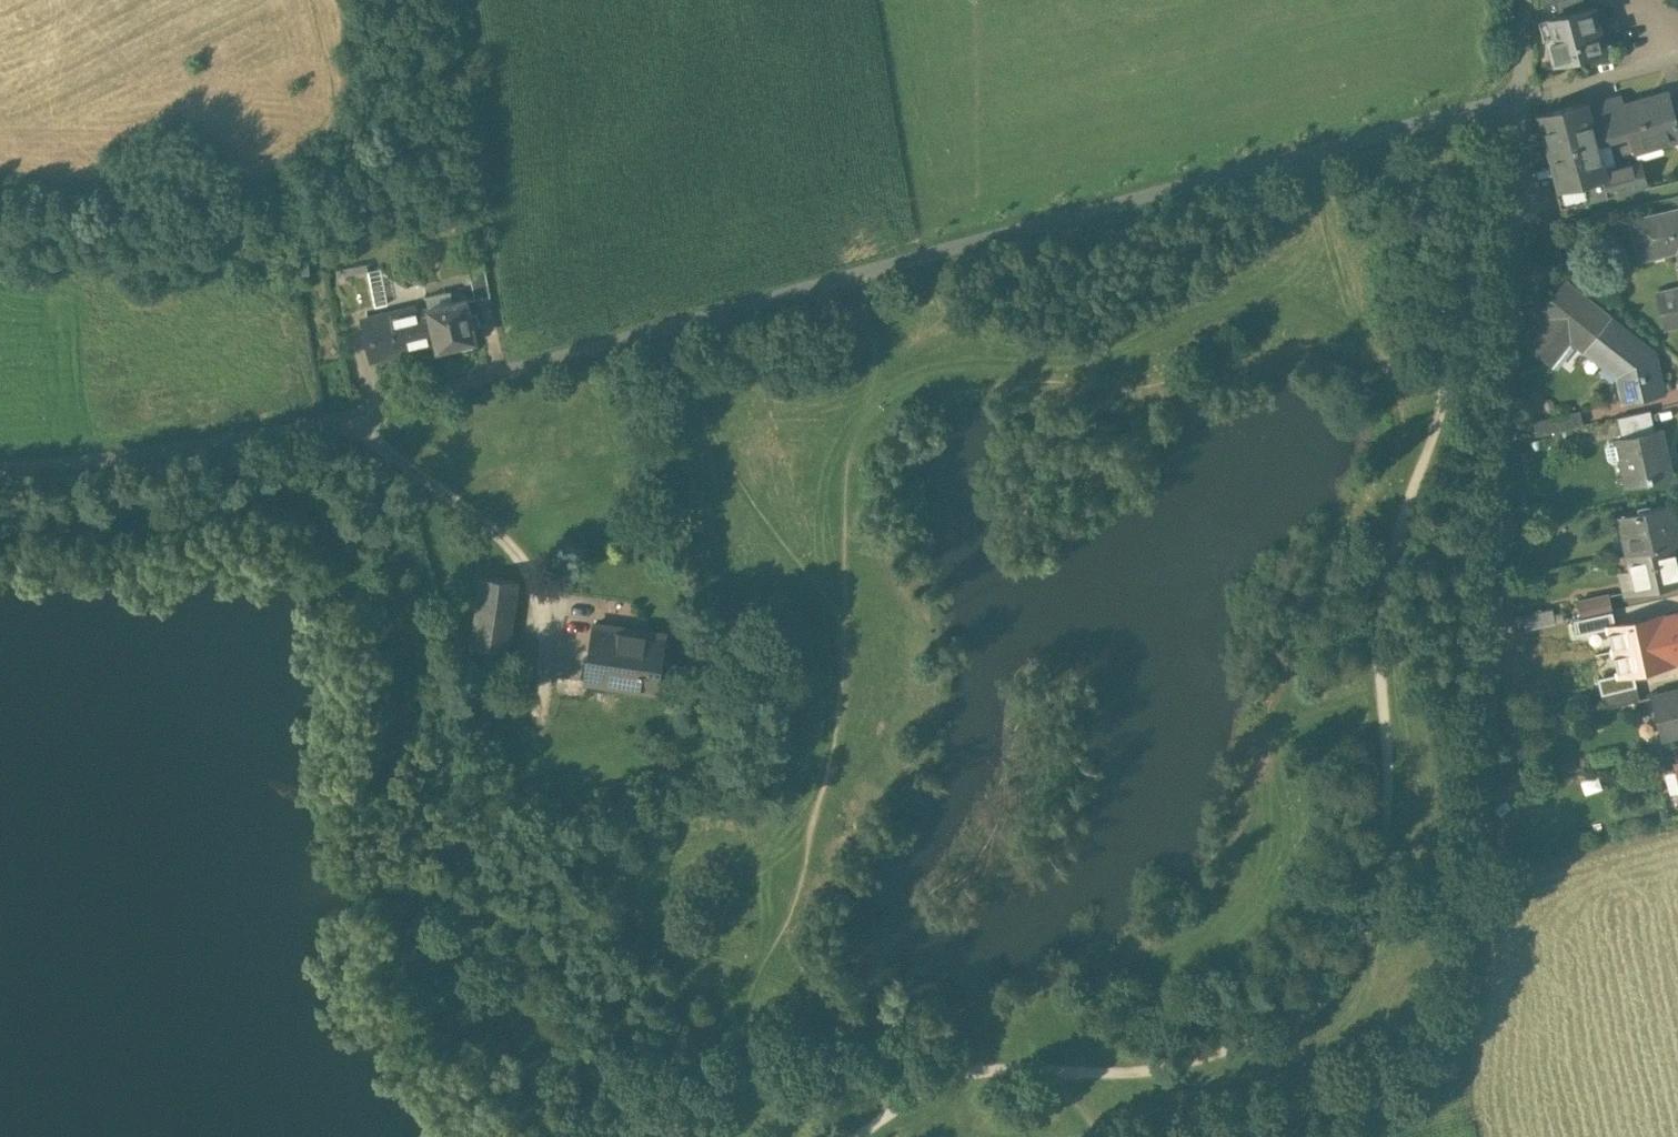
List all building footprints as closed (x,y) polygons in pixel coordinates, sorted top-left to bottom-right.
[(1553,1),(1557,14),(1584,6),(1582,0),(1555,0),(1553,1)] [(1604,47),(1592,4),(1584,6),(1557,14),(1548,16),(1553,33),(1546,35),(1553,61),(1604,47)] [(1620,106),(1633,150),(1677,137),(1677,131),(1667,92),(1620,106)] [(1584,102),(1540,115),(1561,184),(1582,178),(1604,172),(1584,102)] [(1610,191),(1604,172),(1582,178),(1588,198),(1610,191)] [(1632,218),(1641,255),(1677,246),(1677,208),(1632,218)] [(475,214),(465,216),(468,231),(478,229),(475,214)] [(485,262),(469,266),(476,298),(491,295),(485,262)] [(369,271),(337,276),(345,311),(376,304),(369,271)] [(1556,295),(1553,293),(1539,310),(1544,313),(1526,335),(1548,353),(1565,331),(1584,345),(1608,314),(1566,281),(1556,295)] [(1658,290),(1666,323),(1677,320),(1677,285),(1658,290)] [(469,297),(429,306),(438,343),(439,348),(458,344),(463,348),(475,344),(476,338),(479,338),(469,297)] [(438,343),(429,306),(428,308),(417,310),(416,306),(366,318),(375,357),(438,343)] [(1643,345),(1629,334),(1631,332),(1608,314),(1584,345),(1607,363),(1615,353),(1624,360),(1628,373),(1619,375),(1625,399),(1662,390),(1653,350),(1644,343),(1643,345)] [(1580,407),(1533,418),(1537,433),(1583,422),(1580,407)] [(1646,407),(1617,414),(1633,480),(1672,471),(1670,462),(1667,463),(1663,448),(1666,447),(1661,426),(1651,428),(1646,407)] [(1620,514),(1628,552),(1673,542),(1677,541),(1677,540),(1674,524),(1676,524),(1671,502),(1620,514)] [(1629,552),(1633,569),(1620,573),(1624,593),(1677,581),(1677,565),(1673,542),(1629,552)] [(519,581),(483,575),(471,646),(507,652),(519,581)] [(1609,594),(1578,600),(1581,616),(1613,610),(1609,594)] [(1552,607),(1522,614),(1525,628),(1555,622),(1552,607)] [(1613,610),(1581,616),(1573,618),(1576,632),(1608,625),(1616,623),(1613,610)] [(1663,615),(1663,613),(1616,623),(1608,625),(1611,638),(1613,649),(1646,642),(1659,639),(1677,635),(1677,611),(1663,615)] [(621,626),(595,622),(587,680),(613,684),(621,626)] [(621,626),(613,684),(657,690),(666,632),(621,626)] [(1659,639),(1646,642),(1613,649),(1619,673),(1673,661),(1673,659),(1677,658),(1677,635),(1659,639)] [(1636,683),(1603,691),(1607,705),(1639,697),(1636,683)] [(1651,693),(1661,735),(1677,731),(1677,687),(1651,693)]
